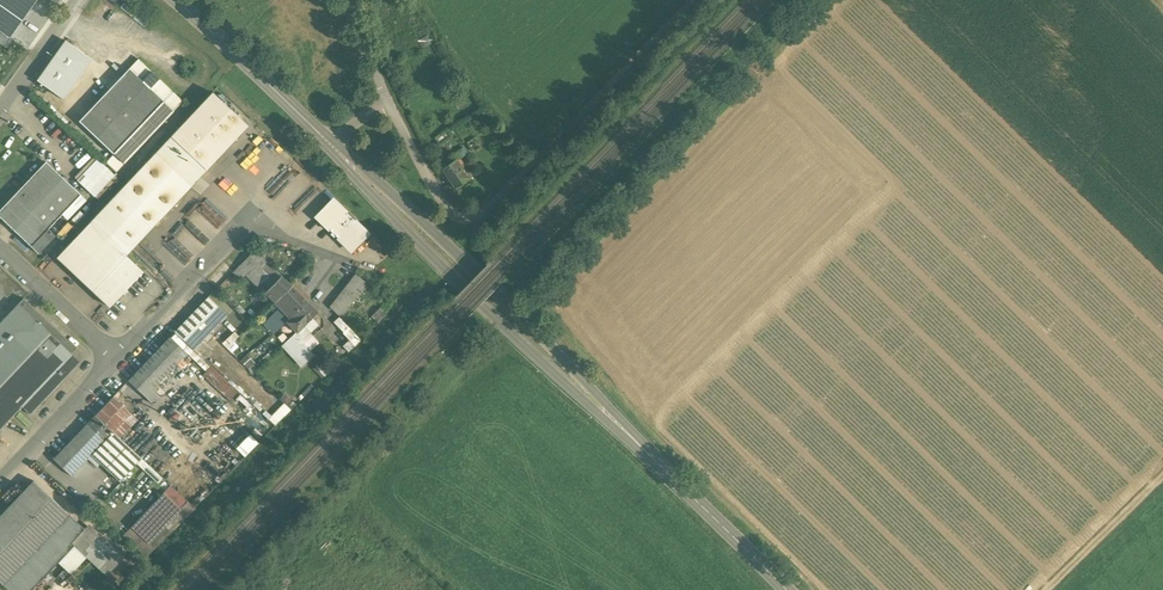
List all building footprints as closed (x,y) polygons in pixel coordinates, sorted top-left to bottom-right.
[(10,38),(37,0),(0,0),(0,31),(10,38)] [(86,55),(65,41),(36,81),(57,95),(86,55)] [(182,101),(138,59),(129,69),(163,101),(173,111),(182,101)] [(129,69),(79,121),(113,154),(163,101),(129,69)] [(248,126),(212,93),(171,137),(206,170),(248,126)] [(163,101),(113,154),(123,164),(173,111),(163,101)] [(206,170),(171,137),(156,153),(191,186),(206,170)] [(463,148),(448,158),(451,163),(456,160),(457,160),(467,153),(463,148)] [(156,153),(90,222),(125,256),(191,186),(156,153)] [(97,198),(118,176),(101,159),(80,180),(97,198)] [(467,179),(460,169),(462,168),(457,160),(456,160),(451,163),(442,170),(454,188),(467,179)] [(0,210),(0,218),(31,247),(48,229),(80,195),(45,162),(0,210)] [(207,199),(202,205),(222,225),(228,220),(207,199)] [(367,234),(333,201),(316,218),(350,251),(367,234)] [(186,225),(206,245),(213,238),(193,218),(186,225)] [(125,256),(90,222),(57,258),(109,307),(143,272),(125,256)] [(48,229),(31,247),(38,253),(55,236),(48,229)] [(267,264),(254,250),(232,273),(240,280),(246,275),(258,286),(268,276),(273,281),(275,283),(281,277),(267,263),(267,264)] [(354,274),(343,288),(356,298),(367,284),(354,274)] [(290,287),(281,277),(275,283),(268,289),(264,294),(274,303),(290,287)] [(273,281),(266,287),(268,289),(275,283),(273,281)] [(306,303),(290,287),(274,303),(280,308),(290,319),(306,303)] [(353,301),(341,291),(329,307),(340,318),(353,301)] [(208,298),(191,315),(210,334),(227,316),(208,298)] [(76,348),(23,299),(18,304),(71,354),(76,348)] [(317,313),(306,303),(290,319),(286,322),(295,333),(296,333),(303,327),(317,313)] [(18,304),(0,323),(0,430),(22,407),(30,415),(80,362),(71,354),(18,304)] [(290,319),(280,308),(276,313),(274,310),(268,317),(279,329),(286,322),(290,319)] [(210,334),(191,315),(174,333),(194,351),(210,334)] [(349,328),(339,318),(334,322),(343,333),(349,328)] [(303,327),(296,333),(295,333),(282,345),(301,366),(312,356),(302,345),(312,336),(303,327)] [(355,335),(349,328),(343,333),(350,340),(355,335)] [(169,338),(128,382),(145,398),(152,391),(186,355),(169,338)] [(232,403),(242,394),(213,365),(204,375),(232,403)] [(152,391),(145,398),(153,405),(159,398),(152,391)] [(112,397),(95,416),(112,432),(130,414),(112,397)] [(94,416),(53,460),(70,476),(87,459),(104,441),(112,432),(95,416),(94,416)] [(112,432),(104,441),(112,449),(120,440),(121,440),(112,432)] [(120,440),(112,449),(104,441),(87,459),(88,459),(91,456),(99,464),(119,482),(140,459),(120,440)] [(99,464),(91,456),(88,459),(96,467),(99,464)] [(0,516),(0,583),(2,584),(68,514),(33,481),(0,516)] [(163,493),(130,527),(148,544),(181,509),(163,493)] [(2,584),(8,589),(31,589),(74,545),(71,543),(84,529),(68,514),(2,584)] [(84,529),(71,543),(74,545),(106,575),(123,557),(118,553),(114,557),(84,529)]
